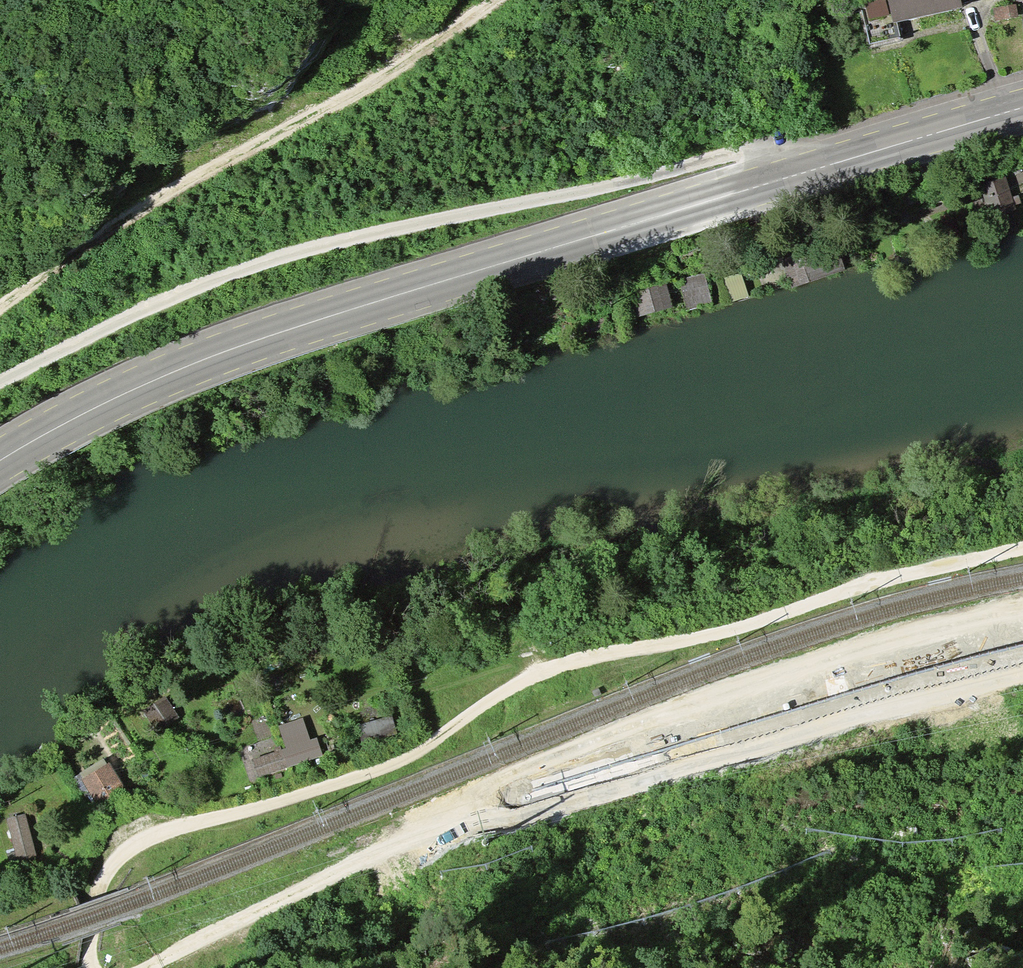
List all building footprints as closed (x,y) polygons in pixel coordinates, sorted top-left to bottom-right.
[(895,24),(962,7),(961,0),(889,0),(895,24)] [(1016,7),(994,9),(995,22),(1018,20),(1016,7)] [(1004,179),(985,186),(991,203),(1010,197),(1004,179)] [(792,283),(841,268),(834,244),(784,259),(792,283)] [(702,275),(683,280),(689,300),(707,296),(702,275)] [(662,284),(634,294),(641,314),(669,304),(662,284)] [(195,669),(206,665),(203,656),(192,659),(195,669)] [(158,730),(176,718),(164,700),(146,712),(158,730)] [(359,729),(365,744),(396,734),(390,719),(359,729)] [(251,761),(257,778),(321,757),(315,740),(251,761)] [(121,790),(105,766),(84,778),(100,803),(121,790)] [(32,849),(23,818),(10,821),(18,853),(32,849)]
